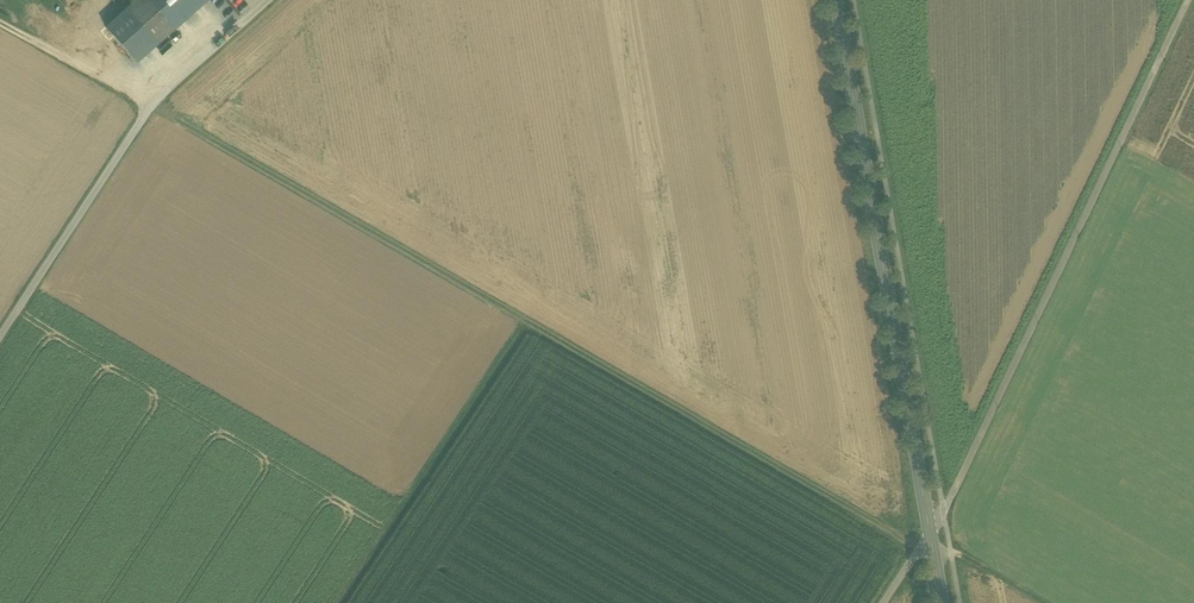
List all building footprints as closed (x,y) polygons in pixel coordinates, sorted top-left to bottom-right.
[(127,9),(158,44),(208,0),(137,0),(127,9)]
